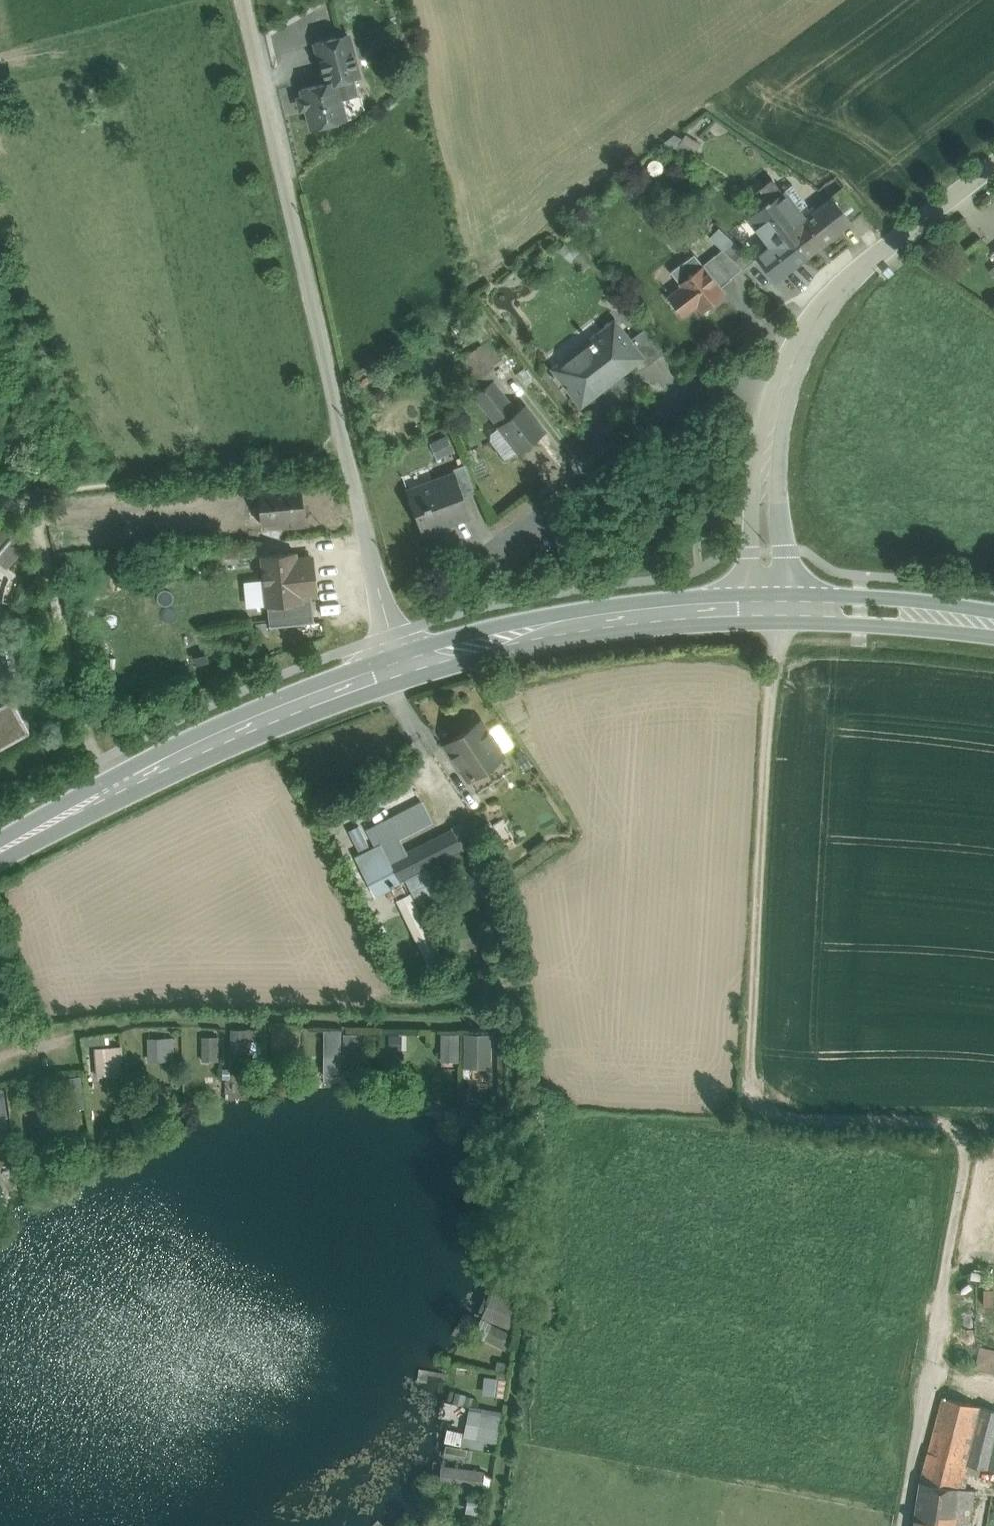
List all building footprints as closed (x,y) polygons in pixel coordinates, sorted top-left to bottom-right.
[(333,39),(343,81),(347,80),(352,100),(379,94),(364,31),(333,39)] [(351,121),(347,102),(342,81),(309,89),(319,129),(351,121)] [(861,211),(844,188),(832,197),(850,220),(861,211)] [(832,197),(804,220),(782,191),(766,204),(805,255),(850,220),(832,197)] [(805,255),(766,204),(749,216),(771,245),(758,256),(775,279),(805,255)] [(698,248),(708,257),(718,246),(708,237),(698,248)] [(753,260),(734,241),(723,250),(742,268),(743,268),(753,260)] [(723,250),(722,249),(714,256),(703,265),(719,286),(729,278),(730,278),(742,268),(723,250)] [(703,265),(694,254),(671,271),(682,286),(668,296),(683,315),(696,305),(701,311),(725,293),(719,286),(703,265)] [(614,321),(554,368),(581,403),(640,358),(641,357),(628,340),(614,321)] [(663,352),(644,328),(628,340),(641,357),(640,358),(646,365),(663,352)] [(490,340),(461,361),(473,378),(502,356),(490,340)] [(523,405),(515,411),(491,381),(475,393),(499,424),(519,451),(544,432),(523,405)] [(427,439),(432,454),(450,448),(445,433),(427,439)] [(466,463),(451,468),(454,474),(455,473),(463,496),(476,491),(466,463)] [(454,474),(407,491),(422,531),(470,513),(463,496),(455,473),(454,474)] [(302,486),(258,490),(261,523),(291,521),(291,526),(305,525),(302,486)] [(0,528),(0,559),(7,565),(27,541),(5,522),(0,528)] [(295,553),(262,556),(267,604),(300,601),(299,594),(311,593),(315,593),(312,557),(296,559),(295,553)] [(299,594),(300,601),(267,604),(269,626),(314,622),(311,593),(299,594)] [(29,731),(12,699),(0,706),(0,748),(29,731)] [(481,722),(452,740),(466,761),(455,768),(458,772),(463,769),(468,777),(502,755),(481,722)] [(422,802),(368,831),(377,848),(378,848),(399,837),(431,820),(422,802)] [(361,823),(347,828),(354,847),(367,842),(361,823)] [(407,852),(399,837),(378,848),(386,863),(390,861),(399,879),(406,876),(420,903),(438,894),(424,866),(470,843),(461,825),(407,852)] [(386,863),(378,848),(377,848),(358,858),(377,894),(391,886),(394,884),(393,882),(399,879),(390,861),(386,863)] [(447,970),(410,894),(407,895),(401,884),(392,888),(435,976),(447,970)] [(320,1045),(321,1027),(309,1026),(308,1044),(320,1045)] [(231,1028),(231,1050),(248,1051),(249,1028),(231,1028)] [(251,1028),(251,1039),(260,1039),(260,1028),(251,1028)] [(273,1028),(272,1047),(280,1047),(298,1048),(299,1028),(273,1028)] [(467,1032),(466,1061),(489,1062),(490,1033),(467,1032)] [(441,1033),(440,1059),(459,1060),(459,1034),(441,1033)] [(219,1035),(202,1036),(202,1060),(219,1060),(219,1035)] [(173,1037),(147,1037),(147,1060),(173,1060),(173,1037)] [(328,1040),(325,1057),(338,1059),(341,1042),(328,1040)] [(121,1045),(112,1046),(113,1066),(123,1065),(121,1045)] [(112,1046),(95,1047),(97,1076),(114,1074),(113,1066),(112,1046)] [(80,1075),(59,1077),(63,1109),(84,1106),(80,1075)] [(495,1293),(486,1316),(509,1326),(519,1303),(495,1293)] [(513,1333),(491,1323),(485,1338),(507,1348),(513,1333)] [(980,1349),(975,1368),(993,1372),(993,1352),(980,1349)] [(497,1378),(485,1376),(483,1395),(495,1396),(497,1378)] [(507,1379),(497,1378),(495,1396),(505,1397),(507,1379)] [(920,1481),(956,1487),(959,1483),(962,1471),(964,1471),(966,1464),(985,1469),(993,1434),(993,1410),(942,1397),(920,1481)] [(503,1415),(480,1410),(475,1435),(475,1437),(485,1439),(499,1441),(503,1415)] [(461,1445),(483,1449),(485,1439),(475,1437),(475,1435),(463,1433),(461,1445)] [(470,1448),(452,1446),(450,1456),(468,1458),(470,1448)] [(485,1471),(446,1465),(444,1481),(483,1487),(485,1471)] [(920,1481),(913,1525),(951,1525),(957,1488),(956,1487),(920,1481)]
